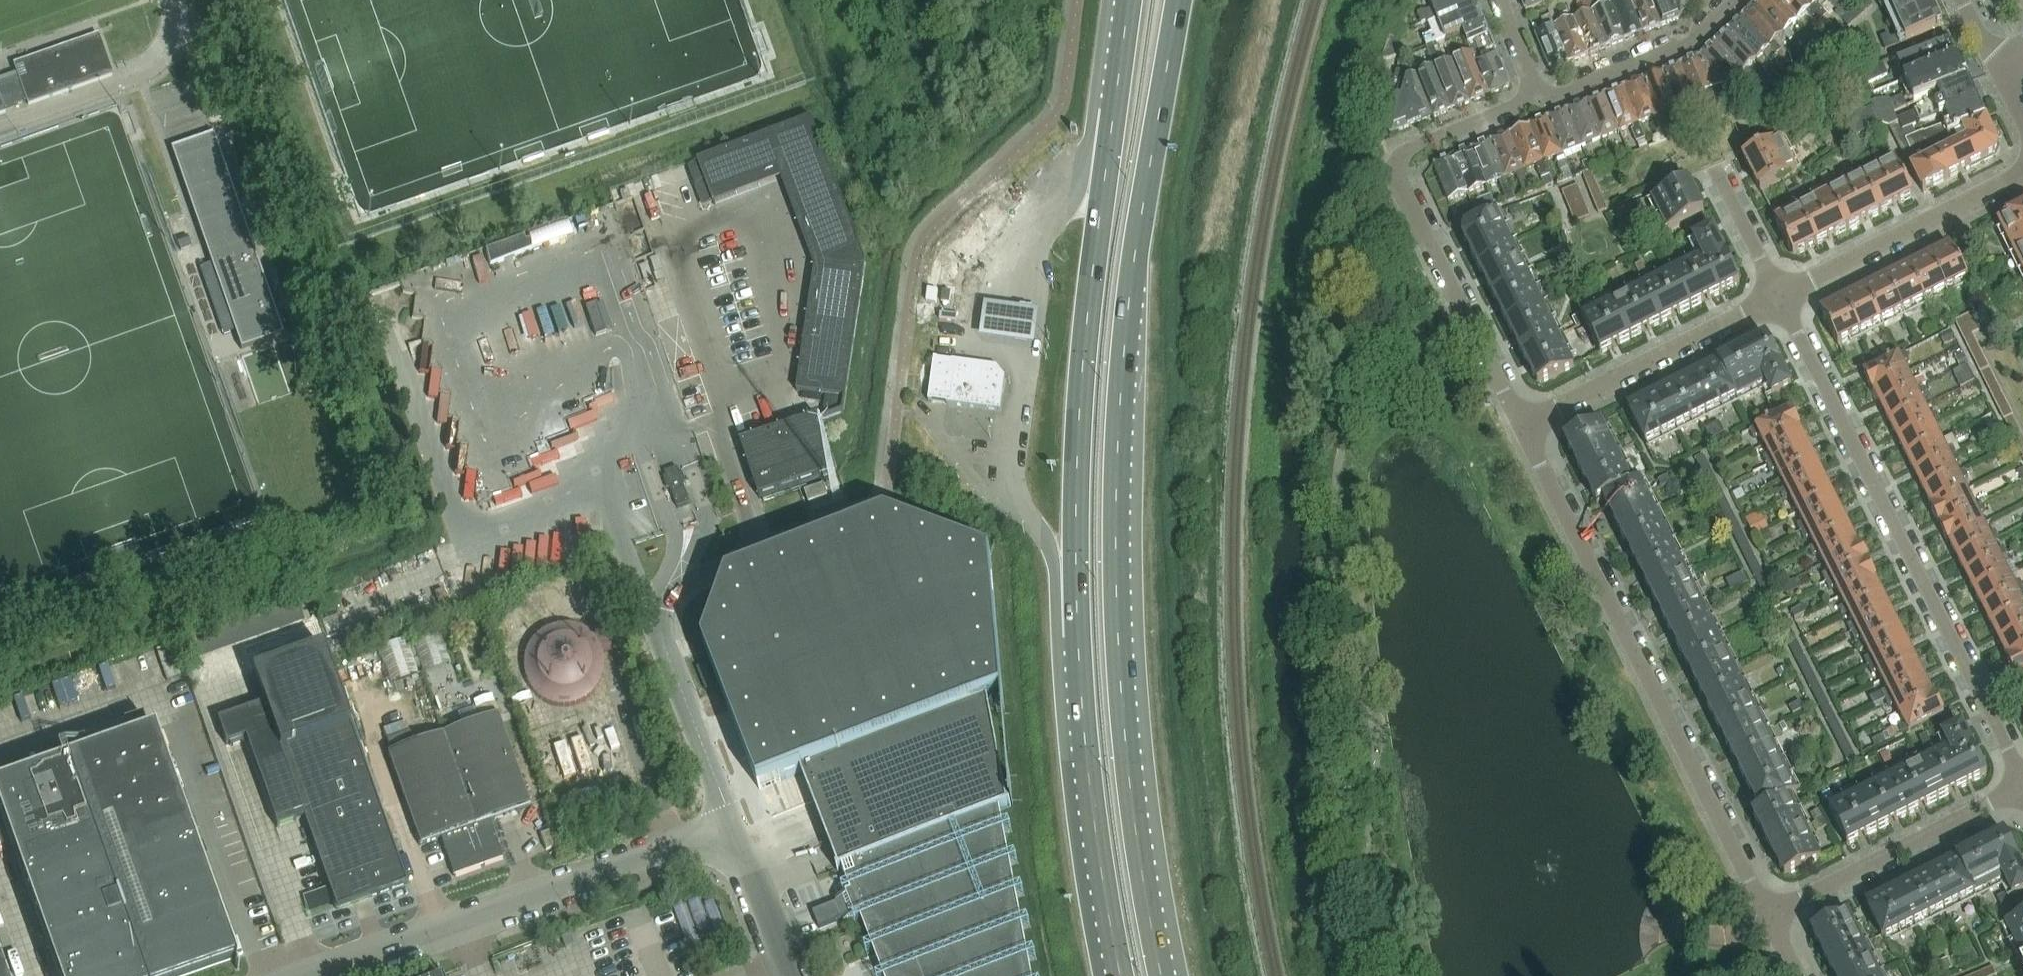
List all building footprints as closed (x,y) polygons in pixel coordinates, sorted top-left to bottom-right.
[(1428,23),(1454,12),(1461,27),(1481,19),(1475,3),(1458,0),(1431,0),(1435,12),(1425,16),(1423,12),(1418,14),(1423,25),(1428,23)] [(1526,10),(1544,3),(1544,0),(1521,0),(1525,10),(1526,10)] [(1573,20),(1588,55),(1606,47),(1587,0),(1577,0),(1575,1),(1582,16),(1573,20)] [(1625,39),(1610,4),(1599,9),(1596,0),(1587,0),(1606,47),(1625,39)] [(1610,4),(1625,39),(1643,32),(1630,0),(1621,0),(1610,4)] [(1662,24),(1651,0),(1630,0),(1643,32),(1662,24)] [(1662,24),(1679,17),(1672,0),(1651,0),(1662,24)] [(1679,17),(1697,0),(1672,0),(1679,17)] [(1756,5),(1784,34),(1789,40),(1794,36),(1789,30),(1797,22),(1777,0),(1761,0),(1756,5)] [(1804,0),(1777,0),(1797,22),(1807,13),(1812,18),(1818,25),(1823,21),(1804,0)] [(1823,21),(1827,16),(1821,10),(1816,4),(1819,0),(1804,0),(1823,21)] [(1830,2),(1839,11),(1860,3),(1863,0),(1844,0),(1840,3),(1837,0),(1828,0),(1830,2)] [(1869,0),(1866,0),(1843,20),(1849,27),(1874,5),(1869,0)] [(1931,0),(1888,0),(1906,41),(1942,25),(1931,0)] [(1784,34),(1756,5),(1742,18),(1776,53),(1780,49),(1775,43),(1784,34)] [(1488,36),(1481,19),(1461,27),(1454,12),(1428,23),(1432,32),(1423,36),(1427,46),(1463,31),(1468,44),(1488,36)] [(1569,62),(1554,27),(1549,16),(1541,19),(1546,31),(1536,35),(1551,70),(1569,62)] [(1776,53),(1742,18),(1728,31),(1756,61),(1762,67),(1767,62),(1762,55),(1766,51),(1772,57),(1776,53)] [(1588,55),(1573,20),(1554,27),(1569,62),(1588,55)] [(1828,72),(1837,68),(1828,46),(1845,29),(1841,22),(1817,44),(1819,49),(1828,72)] [(1756,61),(1728,31),(1715,44),(1743,73),(1749,80),(1754,75),(1748,68),(1756,61)] [(1892,38),(1889,33),(1881,37),(1887,49),(1905,40),(1902,33),(1892,38)] [(98,36),(14,66),(28,105),(112,76),(98,36)] [(1476,62),(1496,54),(1488,36),(1468,44),(1472,53),(1476,62)] [(1920,72),(1958,58),(1948,36),(1895,57),(1900,67),(1915,61),(1920,72)] [(1388,40),(1383,60),(1389,62),(1400,58),(1398,54),(1399,51),(1397,50),(1400,41),(1392,38),(1388,40)] [(1743,73),(1715,44),(1703,55),(1728,85),(1735,92),(1739,88),(1734,81),(1743,73)] [(1472,102),(1454,60),(1442,65),(1434,47),(1426,50),(1434,68),(1453,110),(1472,102)] [(1828,72),(1819,49),(1807,53),(1812,67),(1815,76),(1828,72)] [(1490,94),(1476,62),(1472,53),(1454,60),(1472,102),(1490,94)] [(1496,54),(1476,62),(1490,94),(1509,87),(1496,54)] [(1728,85),(1703,55),(1681,64),(1696,100),(1697,99),(1728,85)] [(1920,72),(1904,78),(1914,102),(1937,93),(1968,81),(1958,58),(1920,72)] [(1681,64),(1663,71),(1677,107),(1690,102),(1694,111),(1698,110),(1699,114),(1702,113),(1697,99),(1696,100),(1681,64)] [(1888,75),(1884,64),(1876,67),(1864,73),(1868,83),(1888,75)] [(1797,67),(1785,73),(1788,80),(1792,88),(1804,82),(1799,72),(1797,67)] [(1812,67),(1799,72),(1804,82),(1815,76),(1812,67)] [(1453,110),(1434,68),(1416,75),(1434,117),(1453,110)] [(1403,81),(1407,79),(1404,72),(1398,70),(1394,88),(1400,90),(1395,107),(1391,125),(1390,127),(1393,134),(1415,125),(1407,107),(1413,104),(1403,81)] [(1677,107),(1663,71),(1644,79),(1658,115),(1677,107)] [(1416,75),(1407,79),(1403,81),(1413,104),(1407,107),(1415,125),(1434,117),(1416,75)] [(1644,79),(1624,87),(1639,123),(1651,118),(1660,141),(1677,134),(1674,128),(1665,132),(1658,115),(1644,79)] [(1788,80),(1777,85),(1780,94),(1792,88),(1788,80)] [(1945,113),(1976,100),(1968,81),(1937,93),(1942,104),(1916,114),(1898,122),(1900,126),(1902,130),(1913,126),(1945,113)] [(1646,139),(1639,123),(1624,87),(1605,95),(1620,131),(1633,125),(1635,130),(1632,131),(1637,143),(1638,143),(1645,139),(1646,139)] [(1736,94),(1742,101),(1747,96),(1741,89),(1736,94)] [(1620,131),(1605,95),(1586,103),(1600,138),(1620,131)] [(1903,97),(1889,102),(1893,110),(1907,105),(1903,97)] [(1876,100),(1872,102),(1873,105),(1881,121),(1882,124),(1890,126),(1898,122),(1893,110),(1889,102),(1888,99),(1876,100)] [(1928,143),(1954,133),(1985,121),(1976,100),(1945,113),(1950,123),(1917,136),(1913,126),(1902,130),(1902,131),(1904,135),(1906,140),(1911,150),(1928,143)] [(1586,103),(1567,110),(1582,146),(1600,138),(1586,103)] [(1395,107),(1388,105),(1384,123),(1391,125),(1395,107)] [(1851,137),(1881,121),(1873,105),(1843,121),(1851,137)] [(1582,146),(1567,110),(1548,118),(1563,154),(1582,146)] [(1714,110),(1705,115),(1708,123),(1718,119),(1714,110)] [(1563,154),(1548,118),(1529,126),(1544,161),(1554,157),(1563,180),(1572,177),(1563,154)] [(845,399),(846,399),(866,263),(819,139),(812,120),(687,168),(703,210),(782,180),(816,269),(797,392),(845,399)] [(1838,146),(1825,121),(1816,126),(1829,150),(1838,146)] [(1954,133),(1960,145),(1935,157),(1911,169),(1922,192),(1931,188),(1946,180),(1961,173),(1970,168),(1993,157),(1996,146),(1985,121),(1954,133)] [(1898,122),(1890,126),(1892,130),(1900,126),(1898,122)] [(1544,161),(1529,126),(1510,133),(1525,169),(1537,164),(1546,188),(1554,185),(1544,161)] [(1900,126),(1892,130),(1894,135),(1902,131),(1902,130),(1900,126)] [(1902,131),(1894,135),(1896,139),(1904,135),(1902,131)] [(1525,169),(1510,133),(1491,141),(1506,177),(1516,172),(1526,196),(1535,193),(1525,169)] [(1960,145),(1954,133),(1928,143),(1911,150),(1905,154),(1912,169),(1935,157),(1960,145)] [(238,342),(241,350),(284,335),(214,134),(171,149),(212,265),(214,265),(240,341),(238,342)] [(1904,135),(1896,139),(1899,144),(1906,140),(1904,135)] [(1645,139),(1638,143),(1641,150),(1648,147),(1645,139)] [(1792,175),(1798,172),(1782,139),(1745,156),(1761,189),(1782,179),(1792,201),(1805,195),(1801,187),(1798,188),(1792,175)] [(1906,140),(1899,144),(1904,154),(1911,150),(1906,140)] [(1506,177),(1491,141),(1472,149),(1487,185),(1500,179),(1510,203),(1516,201),(1506,177)] [(1487,185),(1472,149),(1452,157),(1467,192),(1487,185)] [(1467,192),(1452,157),(1432,165),(1446,201),(1467,192)] [(1883,212),(1899,204),(1913,197),(1894,159),(1864,174),(1883,212)] [(1607,210),(1607,209),(1591,170),(1583,173),(1599,213),(1607,210)] [(1854,227),(1871,218),(1883,212),(1864,174),(1835,189),(1854,227)] [(1705,214),(1695,194),(1689,182),(1652,200),(1667,232),(1705,214)] [(1574,223),(1590,216),(1577,184),(1561,191),(1574,223)] [(1825,241),(1834,237),(1854,227),(1835,189),(1806,203),(1825,241)] [(1473,203),(1478,216),(1496,209),(1491,196),(1473,203)] [(1634,204),(1638,212),(1646,208),(1643,201),(1634,204)] [(1461,221),(1477,214),(1472,203),(1456,210),(1461,221)] [(1825,241),(1806,203),(1776,219),(1792,251),(1800,254),(1825,241)] [(1520,205),(1510,210),(1513,218),(1523,213),(1520,205)] [(2022,209),(1998,221),(2022,271),(2022,209)] [(1573,368),(1497,212),(1467,227),(1463,239),(1536,380),(1543,384),(1573,368)] [(1691,222),(1682,226),(1687,234),(1695,230),(1691,222)] [(525,245),(523,241),(487,254),(491,265),(571,236),(568,226),(529,240),(530,243),(525,245)] [(1738,280),(1727,257),(1714,232),(1695,241),(1703,258),(1721,294),(1736,287),(1738,280)] [(1950,246),(1928,257),(1945,292),(1967,281),(1950,246)] [(1970,260),(1965,250),(1956,254),(1961,264),(1970,260)] [(1924,302),(1945,292),(1928,257),(1907,268),(1924,302)] [(1696,307),(1714,298),(1721,294),(1703,258),(1678,270),(1696,307)] [(1647,273),(1642,263),(1635,266),(1641,277),(1647,273)] [(1924,302),(1907,268),(1886,278),(1903,313),(1924,302)] [(1673,318),(1680,315),(1696,307),(1678,270),(1654,282),(1673,318)] [(1985,281),(1980,272),(1969,277),(1974,287),(1985,281)] [(1882,324),(1903,313),(1886,278),(1864,289),(1882,324)] [(1673,318),(1654,282),(1630,294),(1649,330),(1673,318)] [(1882,324),(1864,289),(1843,299),(1860,334),(1882,324)] [(1649,330),(1630,294),(1607,305),(1625,342),(1649,330)] [(1838,345),(1860,334),(1843,299),(1825,308),(1824,315),(1838,345)] [(1014,307),(983,303),(978,338),(1010,343),(1035,346),(1039,311),(1014,307)] [(1600,354),(1619,345),(1625,342),(1607,305),(1582,318),(1600,354)] [(1981,330),(1972,312),(1955,321),(2004,420),(2004,419),(2013,415),(1973,334),(1981,330)] [(1583,323),(1579,316),(1573,319),(1577,326),(1583,323)] [(1586,329),(1578,333),(1582,342),(1591,338),(1586,329)] [(1939,335),(1940,336),(1945,346),(1956,340),(1950,329),(1939,335)] [(1748,347),(1767,385),(1773,397),(1792,388),(1769,342),(1762,340),(1748,347)] [(447,365),(438,365),(439,341),(428,341),(428,370),(436,370),(436,395),(446,395),(447,365)] [(1724,359),(1743,397),(1767,385),(1748,347),(1724,359)] [(1964,353),(1963,353),(1956,356),(1961,367),(1968,363),(1964,353)] [(1900,355),(1899,355),(1864,373),(1873,390),(1875,389),(1933,505),(1931,506),(1949,542),(1952,541),(2010,658),(2008,659),(2017,676),(2022,674),(2022,601),(1900,355)] [(997,366),(934,358),(928,401),(1001,411),(1005,377),(997,366)] [(1700,371),(1719,409),(1743,397),(1724,359),(1700,371)] [(1677,383),(1695,421),(1719,409),(1700,371),(1677,383)] [(1672,433),(1695,421),(1677,383),(1653,395),(1672,433)] [(475,474),(477,441),(464,440),(466,416),(455,415),(456,392),(443,391),(441,422),(453,423),(452,447),(463,447),(461,473),(475,474)] [(1648,445),(1672,433),(1653,395),(1629,407),(1648,445)] [(755,484),(832,458),(820,422),(844,414),(846,399),(845,399),(843,413),(820,421),(819,418),(742,444),(755,484)] [(1802,427),(1793,409),(1758,426),(1911,729),(1946,712),(1937,694),(1935,695),(1876,578),(1879,577),(1861,543),(1858,544),(1801,428),(1802,427)] [(2013,415),(2004,419),(2022,456),(2022,436),(2013,415)] [(1790,875),(1822,858),(1791,796),(1798,793),(1642,480),(1634,484),(1602,420),(1570,437),(1568,445),(1597,502),(1603,499),(1761,810),(1753,815),(1782,873),(1790,875)] [(1706,429),(1711,440),(1726,433),(1720,422),(1706,429)] [(1622,440),(1626,448),(1634,444),(1630,436),(1622,440)] [(1777,602),(1764,576),(1704,454),(1695,458),(1769,606),(1777,602)] [(1727,463),(1722,454),(1715,458),(1720,467),(1727,463)] [(669,491),(672,490),(678,508),(690,504),(684,485),(686,484),(683,473),(680,474),(678,468),(665,473),(667,477),(665,478),(669,491)] [(1673,482),(1670,475),(1659,481),(1662,488),(1673,482)] [(828,496),(825,485),(806,491),(809,502),(828,496)] [(1733,493),(1737,501),(1746,496),(1742,488),(1733,493)] [(1760,511),(1746,519),(1754,535),(1769,528),(1760,511)] [(887,519),(729,581),(705,648),(760,790),(802,774),(838,868),(836,869),(837,871),(843,869),(852,892),(834,899),(835,902),(812,911),(818,928),(842,919),(843,922),(861,915),(884,975),(1032,975),(1000,810),(1011,806),(1010,803),(1007,804),(990,701),(1003,695),(991,556),(991,558),(887,519)] [(1768,529),(1757,535),(1763,545),(1773,539),(1768,529)] [(1725,579),(1729,590),(1747,582),(1743,572),(1725,579)] [(1783,586),(1787,595),(1799,589),(1795,580),(1783,586)] [(1802,606),(1791,612),(1795,619),(1806,613),(1802,606)] [(1777,622),(1787,641),(1848,762),(1856,758),(1786,618),(1777,622)] [(419,673),(408,638),(378,648),(390,683),(419,673)] [(264,703),(218,720),(227,744),(245,738),(277,827),(305,817),(338,909),(390,890),(407,884),(326,657),(323,648),(253,673),(256,682),(264,703)] [(1786,667),(1778,672),(1780,677),(1789,673),(1786,667)] [(1881,693),(1871,698),(1874,705),(1884,700),(1881,693)] [(1789,707),(1792,714),(1803,708),(1799,701),(1789,707)] [(477,826),(489,822),(493,821),(514,813),(531,807),(499,715),(445,734),(477,826)] [(1901,734),(1897,726),(1887,731),(1891,739),(1901,734)] [(1945,735),(1951,748),(1969,785),(1983,778),(1986,772),(1963,726),(1945,735)] [(0,786),(0,819),(56,975),(193,975),(236,961),(154,731),(0,786)] [(502,859),(489,822),(477,826),(445,734),(388,754),(421,846),(440,839),(453,876),(502,859)] [(1886,741),(1883,734),(1872,740),(1876,747),(1886,741)] [(1932,745),(1927,734),(1920,738),(1925,748),(1932,745)] [(1969,785),(1951,748),(1926,761),(1944,797),(1969,785)] [(1892,762),(1888,752),(1881,755),(1886,765),(1892,762)] [(1944,797),(1926,761),(1902,773),(1921,809),(1944,797)] [(1921,809),(1902,773),(1878,785),(1897,821),(1921,809)] [(1897,821),(1878,785),(1855,797),(1873,833),(1897,821)] [(1873,833),(1855,797),(1830,809),(1848,845),(1873,833)] [(1820,810),(1811,815),(1815,821),(1823,817),(1820,810)] [(1824,820),(1814,825),(1817,831),(1827,826),(1824,820)] [(547,850),(557,846),(552,832),(542,836),(547,850)] [(1987,843),(2005,880),(2013,896),(2022,891),(2022,871),(2008,840),(2000,836),(1987,843)] [(1962,855),(1981,892),(2005,880),(1987,843),(1962,855)] [(1939,868),(1957,904),(1981,892),(1962,855),(1939,868)] [(1915,880),(1934,917),(1957,904),(1939,868),(1915,880)] [(1910,929),(1934,917),(1915,880),(1891,892),(1910,929)] [(1887,940),(1910,929),(1891,892),(1867,904),(1884,939),(1887,940)] [(2010,905),(2005,894),(1998,898),(2003,908),(2010,905)] [(1849,913),(1817,929),(1815,939),(1834,975),(1881,975),(1849,913)] [(2005,924),(2021,957),(2022,956),(2022,916),(2005,924)] [(1992,935),(1984,939),(1987,945),(1995,940),(1992,935)] [(0,950),(0,975),(9,975),(0,950)] [(1972,963),(1978,960),(1973,950),(1968,953),(1972,963)] [(1948,959),(1938,964),(1942,972),(1952,967),(1948,959)] [(1994,966),(1971,975),(1995,975),(1998,975),(1994,966)]
